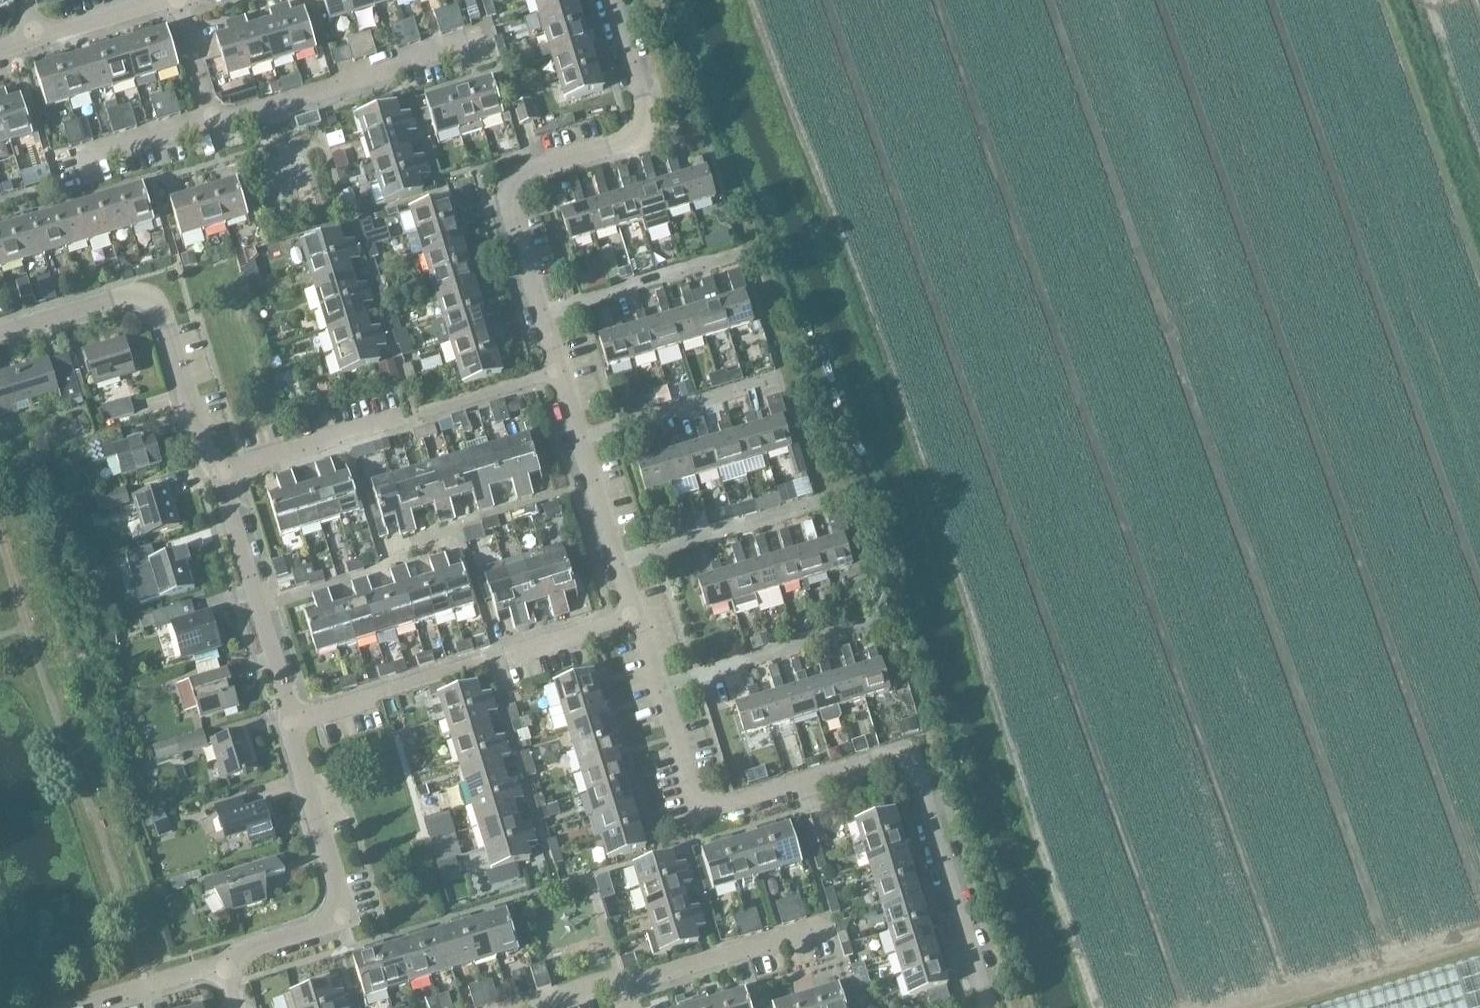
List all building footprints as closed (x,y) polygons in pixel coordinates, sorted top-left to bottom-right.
[(327,12),(320,14),(327,36),(331,35),(333,25),(332,21),(353,15),(349,0),(323,0),(327,12)] [(373,0),(349,0),(353,15),(375,8),(373,0)] [(396,0),(373,0),(375,8),(397,2),(396,0)] [(539,13),(577,2),(576,0),(535,0),(539,13)] [(577,2),(539,13),(546,35),(591,21),(588,12),(580,14),(577,2)] [(496,14),(493,4),(485,7),(488,17),(496,14)] [(279,8),(294,56),(315,49),(304,13),(293,16),(289,5),(279,8)] [(464,28),(462,23),(457,5),(446,8),(453,31),(464,28)] [(271,63),(294,56),(279,8),(269,11),(272,22),(260,26),(271,63)] [(453,31),(446,8),(434,12),(441,35),(453,31)] [(250,69),(271,63),(260,26),(248,30),(244,18),(235,21),(250,69)] [(409,44),(421,41),(414,18),(403,22),(409,44)] [(250,69),(235,21),(225,24),(228,36),(217,39),(221,54),(208,58),(216,84),(251,74),(250,69)] [(591,21),(546,35),(553,57),(590,45),(586,33),(594,31),(591,21)] [(409,44),(403,22),(391,25),(398,48),(409,44)] [(153,26),(143,29),(156,74),(178,67),(167,31),(155,35),(153,26)] [(156,74),(143,29),(133,32),(135,40),(123,44),(134,81),(156,74)] [(377,54),(376,49),(370,31),(359,35),(365,57),(377,54)] [(347,38),(353,56),(354,61),(365,57),(359,35),(347,38)] [(502,35),(494,37),(498,51),(507,48),(502,35)] [(134,81),(123,44),(111,48),(109,39),(99,42),(112,87),(134,81)] [(112,87),(99,42),(89,45),(91,54),(79,57),(90,94),(112,87)] [(593,57),(590,45),(553,57),(559,79),(604,65),(601,55),(593,57)] [(510,58),(507,48),(498,51),(501,61),(510,58)] [(90,94),(79,57),(67,61),(64,52),(55,55),(68,101),(90,94)] [(37,102),(41,117),(49,115),(47,107),(68,101),(55,55),(45,58),(47,67),(35,70),(44,99),(37,102)] [(604,65),(559,79),(566,101),(603,90),(600,78),(607,76),(604,65)] [(508,80),(512,94),(520,92),(516,78),(508,80)] [(470,88),(481,123),(503,116),(505,123),(512,121),(507,106),(500,108),(492,81),(470,88)] [(255,86),(236,92),(240,105),(259,100),(255,86)] [(448,94),(455,117),(459,129),(461,137),(483,130),(481,123),(470,88),(448,94)] [(0,91),(0,109),(10,141),(32,134),(21,98),(8,102),(5,90),(0,91)] [(180,113),(179,108),(173,91),(162,94),(169,116),(180,113)] [(520,92),(512,94),(520,124),(537,119),(531,98),(522,101),(520,92)] [(169,116),(162,94),(151,98),(157,120),(169,116)] [(455,117),(448,94),(426,101),(428,107),(421,109),(425,121),(431,119),(437,136),(459,129),(455,117)] [(137,126),(135,122),(130,104),(119,108),(125,129),(137,126)] [(358,116),(365,138),(413,123),(410,112),(400,116),(396,104),(358,116)] [(125,129),(119,108),(107,111),(114,133),(125,129)] [(10,141),(0,109),(0,144),(10,141)] [(319,116),(298,122),(301,131),(322,125),(319,116)] [(81,143),(93,140),(86,117),(74,121),(81,143)] [(81,143),(74,121),(63,124),(70,147),(81,143)] [(365,138),(372,160),(410,148),(406,136),(417,133),(413,123),(365,138)] [(372,160),(378,181),(427,167),(423,157),(414,160),(410,148),(372,160)] [(665,155),(669,168),(673,180),(658,185),(667,214),(691,206),(682,177),(674,152),(665,155)] [(682,177),(691,206),(715,199),(702,158),(693,161),(697,173),(682,177)] [(617,168),(625,194),(610,199),(619,228),(643,221),(630,180),(626,166),(617,168)] [(52,178),(48,167),(21,175),(26,189),(50,181),(52,178)] [(427,167),(378,181),(385,204),(423,192),(419,179),(430,176),(427,167)] [(636,179),(630,180),(643,221),(667,214),(658,185),(654,172),(646,175),(650,187),(639,190),(636,179)] [(594,176),(602,202),(587,206),(596,236),(619,228),(610,199),(602,173),(594,176)] [(215,188),(226,224),(248,217),(237,181),(215,188)] [(570,185),(578,209),(563,213),(572,243),(596,236),(587,206),(579,182),(570,185)] [(143,185),(121,192),(132,228),(154,221),(143,185)] [(204,230),(226,224),(215,188),(193,195),(204,230)] [(121,192),(99,199),(110,234),(132,228),(121,192)] [(204,230),(193,195),(164,203),(167,212),(174,210),(182,237),(204,230)] [(99,199),(77,205),(88,241),(110,234),(99,199)] [(412,211),(419,233),(463,219),(460,210),(453,212),(449,200),(412,211)] [(77,205),(55,212),(66,248),(88,241),(77,205)] [(40,217),(33,219),(44,255),(66,248),(55,212),(52,213),(51,209),(49,208),(40,211),(39,213),(40,217)] [(33,219),(11,226),(22,261),(44,255),(33,219)] [(419,233),(425,254),(462,243),(459,231),(466,228),(463,219),(419,233)] [(0,229),(0,267),(0,268),(22,261),(11,226),(0,229)] [(340,232),(303,243),(310,265),(358,251),(355,241),(344,244),(340,232)] [(372,232),(363,234),(367,248),(376,245),(372,232)] [(720,248),(716,236),(705,239),(709,251),(720,248)] [(425,254),(432,277),(477,263),(474,253),(466,255),(462,243),(425,254)] [(367,248),(370,258),(379,255),(376,245),(367,248)] [(358,251),(310,265),(317,287),(354,276),(350,264),(361,260),(358,251)] [(104,256),(90,261),(96,277),(110,271),(104,256)] [(432,277),(438,298),(476,287),(472,275),(480,273),(477,263),(432,277)] [(741,270),(728,274),(735,296),(720,301),(729,331),(753,323),(744,294),(748,292),(741,270)] [(385,275),(377,277),(381,291),(389,288),(385,275)] [(317,287),(323,309),(371,294),(368,284),(357,288),(354,276),(317,287)] [(28,278),(16,282),(21,299),(33,295),(28,278)] [(704,281),(711,304),(696,308),(705,338),(729,331),(720,301),(713,279),(704,281)] [(57,299),(52,283),(40,287),(45,302),(57,299)] [(681,288),(688,311),(671,316),(681,345),(705,338),(696,308),(689,286),(681,288)] [(438,298),(445,320),(490,306),(487,296),(479,298),(476,287),(438,298)] [(389,288),(381,291),(384,301),(392,299),(389,288)] [(655,293),(663,318),(647,323),(657,353),(681,345),(671,316),(664,290),(655,293)] [(323,309),(330,331),(367,319),(363,307),(374,304),(371,294),(323,309)] [(445,320),(452,342),(489,330),(486,319),(493,317),(490,306),(445,320)] [(617,308),(609,310),(615,332),(600,337),(609,367),(633,360),(624,330),(617,308)] [(647,323),(644,311),(636,314),(639,325),(624,330),(633,360),(657,353),(647,323)] [(330,331),(336,352),(384,338),(381,328),(370,331),(367,319),(330,331)] [(398,319),(390,321),(394,335),(402,332),(398,319)] [(452,342),(458,363),(481,357),(503,350),(500,339),(492,342),(489,330),(452,342)] [(402,332),(394,335),(397,345),(405,343),(402,332)] [(336,352),(343,374),(380,363),(376,351),(387,348),(384,338),(336,352)] [(87,351),(97,384),(134,373),(124,340),(87,351)] [(503,350),(481,357),(458,363),(465,385),(502,374),(499,362),(506,360),(503,350)] [(57,391),(61,405),(83,398),(74,369),(53,376),(48,360),(0,374),(0,414),(18,409),(16,403),(57,391)] [(412,363),(404,365),(408,379),(416,376),(412,363)] [(416,376),(408,379),(411,389),(419,387),(416,376)] [(372,411),(367,386),(330,393),(335,418),(372,411)] [(787,420),(780,396),(766,400),(773,422),(757,427),(766,456),(791,449),(782,421),(787,420)] [(504,399),(497,401),(500,412),(503,421),(510,419),(504,399)] [(104,408),(108,421),(129,415),(125,401),(104,408)] [(490,403),(493,414),(500,412),(497,401),(490,403)] [(458,414),(461,423),(463,433),(472,430),(470,424),(468,421),(465,411),(458,414)] [(742,463),(733,434),(727,413),(719,415),(721,424),(718,425),(722,437),(710,441),(719,471),(742,463)] [(451,416),(454,425),(461,423),(458,414),(451,416)] [(766,456),(757,427),(754,415),(745,418),(748,429),(733,434),(742,463),(766,456)] [(719,471),(710,441),(703,418),(695,421),(698,431),(701,443),(686,448),(695,478),(719,471)] [(423,438),(438,434),(435,424),(420,428),(423,438)] [(413,431),(416,440),(423,438),(420,428),(413,431)] [(125,444),(121,430),(99,437),(87,441),(94,462),(116,455),(122,475),(161,463),(157,450),(159,447),(156,439),(153,438),(152,435),(125,444)] [(529,436),(509,442),(526,496),(534,494),(528,476),(540,472),(529,436)] [(677,451),(662,455),(672,485),(695,478),(686,448),(682,436),(673,439),(677,451)] [(388,439),(381,441),(384,450),(390,449),(388,439)] [(384,450),(381,441),(375,443),(377,452),(384,450)] [(509,442),(490,447),(501,484),(512,481),(517,499),(526,496),(509,442)] [(806,473),(797,442),(790,444),(791,448),(788,449),(796,476),(806,473)] [(653,458),(638,462),(647,493),(672,485),(662,455),(659,443),(650,446),(653,458)] [(490,447),(470,453),(487,508),(495,506),(489,488),(501,484),(490,447)] [(470,453),(451,459),(462,496),(473,493),(478,511),(487,508),(470,453)] [(451,459),(431,465),(448,520),(456,517),(451,500),(462,496),(451,459)] [(331,461),(323,463),(340,518),(360,512),(349,475),(337,478),(331,461)] [(321,483),(310,487),(321,524),(340,518),(323,463),(316,465),(321,483)] [(431,465),(411,471),(423,508),(434,505),(440,522),(448,520),(431,465)] [(423,508),(411,471),(392,477),(408,532),(416,529),(411,512),(423,508)] [(293,472),(284,475),(301,530),(321,524),(310,487),(298,490),(293,472)] [(301,530),(284,475),(276,477),(282,495),(271,499),(282,536),(301,530)] [(408,532),(392,477),(371,483),(382,520),(395,516),(400,534),(408,532)] [(128,524),(132,539),(145,535),(180,524),(168,486),(132,497),(139,520),(128,524)] [(794,486),(780,490),(784,504),(799,500),(794,486)] [(101,496),(105,509),(130,502),(126,488),(101,496)] [(770,512),(779,509),(776,499),(767,502),(770,512)] [(537,505),(529,508),(532,518),(540,516),(537,505)] [(529,508),(521,510),(524,521),(532,518),(529,508)] [(749,519),(758,516),(756,508),(747,510),(749,519)] [(734,519),(732,511),(720,515),(722,523),(734,519)] [(833,539),(819,543),(828,573),(852,565),(843,537),(849,535),(843,512),(827,517),(833,539)] [(492,528),(501,526),(497,516),(489,518),(492,528)] [(492,528),(489,518),(482,521),(485,531),(492,528)] [(705,532),(711,530),(709,521),(702,523),(705,532)] [(796,551),(804,580),(828,573),(819,543),(818,544),(811,521),(803,524),(810,546),(796,551)] [(385,523),(377,526),(382,543),(390,540),(385,523)] [(772,558),(780,587),(804,580),(796,551),(795,551),(788,529),(779,531),(786,553),(772,558)] [(756,595),(780,587),(772,558),(771,558),(764,536),(756,538),(762,560),(747,565),(756,595)] [(732,602),(735,613),(759,606),(756,595),(747,565),(746,565),(739,543),(731,546),(738,568),(723,572),(732,602)] [(560,545),(541,551),(561,615),(568,612),(562,595),(576,591),(562,547),(560,545)] [(152,546),(126,554),(133,579),(136,578),(143,600),(140,601),(141,604),(160,598),(161,599),(195,589),(187,564),(192,562),(188,549),(187,548),(155,558),(152,546)] [(541,551),(522,557),(536,603),(548,599),(553,617),(561,615),(541,551)] [(438,558),(454,612),(474,606),(462,569),(451,573),(446,555),(438,558)] [(522,557),(502,563),(522,626),(536,622),(533,612),(539,611),(536,603),(522,557)] [(423,581),(435,618),(454,612),(438,558),(430,560),(435,577),(423,581)] [(365,568),(363,559),(353,561),(356,571),(365,568)] [(714,575),(698,580),(707,609),(732,602),(723,572),(719,560),(710,563),(714,575)] [(356,571),(353,561),(347,563),(349,573),(356,571)] [(502,563),(483,569),(497,615),(509,611),(514,629),(522,626),(502,563)] [(318,583),(315,573),(314,573),(311,564),(292,570),(296,586),(310,582),(311,585),(318,583)] [(398,570),(415,624),(435,618),(423,581),(412,585),(406,567),(398,570)] [(384,593),(395,630),(415,624),(398,570),(390,572),(395,590),(384,593)] [(322,571),(315,573),(318,583),(325,581),(322,571)] [(359,581),(376,636),(395,630),(384,593),(372,597),(367,579),(359,581)] [(356,601),(345,605),(357,642),(376,636),(359,581),(351,584),(356,601)] [(321,593),(338,648),(357,642),(345,605),(334,608),(329,591),(321,593)] [(313,596),(314,599),(318,613),(306,617),(317,654),(338,648),(321,593),(313,596)] [(180,604),(152,612),(152,613),(156,625),(157,628),(171,624),(181,659),(220,647),(209,612),(185,619),(180,604)] [(809,634),(816,632),(814,625),(807,627),(809,634)] [(753,650),(770,644),(767,634),(750,640),(753,650)] [(474,650),(471,640),(464,642),(467,652),(474,650)] [(464,642),(455,645),(458,655),(467,652),(464,642)] [(866,699),(891,691),(881,660),(879,661),(876,649),(869,651),(873,663),(857,668),(866,699)] [(435,662),(432,652),(424,655),(427,665),(435,662)] [(824,716),(829,719),(840,715),(842,711),(841,707),(842,706),(833,675),(832,676),(825,652),(817,655),(824,678),(809,683),(818,713),(823,712),(824,716)] [(424,655),(417,657),(420,667),(427,665),(424,655)] [(833,675),(842,706),(866,699),(857,668),(856,668),(853,657),(844,659),(848,671),(833,675)] [(396,674),(393,665),(385,667),(388,676),(396,674)] [(771,728),(794,721),(785,690),(777,665),(768,667),(776,693),(761,697),(771,728)] [(385,667),(379,669),(382,678),(388,676),(385,667)] [(228,671),(190,683),(194,696),(198,694),(201,703),(197,704),(198,710),(201,719),(239,708),(235,693),(230,694),(228,685),(232,684),(228,671)] [(785,690),(794,721),(818,713),(809,683),(808,683),(805,671),(797,674),(800,685),(785,690)] [(556,684),(563,706),(608,692),(605,683),(597,685),(593,673),(556,684)] [(751,674),(743,676),(747,690),(748,689),(755,687),(755,686),(751,674)] [(354,676),(347,679),(350,688),(357,686),(354,676)] [(347,679),(339,681),(342,691),(350,688),(347,679)] [(439,695),(446,717),(495,702),(492,692),(480,696),(477,684),(439,695)] [(752,700),(735,705),(745,736),(771,728),(761,697),(758,685),(755,686),(755,687),(748,689),(752,700)] [(553,709),(559,730),(569,727),(606,716),(603,705),(611,702),(608,692),(563,706),(553,709)] [(446,717),(453,739),(490,728),(486,716),(498,713),(495,702),(446,717)] [(509,708),(512,720),(520,718),(516,706),(509,708)] [(569,727),(575,749),(621,735),(618,725),(609,728),(606,716),(569,727)] [(520,718),(512,720),(516,732),(524,730),(520,718)] [(921,734),(918,722),(901,727),(905,738),(921,734)] [(453,739),(459,760),(508,746),(505,736),(493,739),(490,728),(453,739)] [(211,740),(223,778),(256,768),(245,730),(211,740)] [(175,740),(179,754),(207,746),(203,732),(199,733),(175,740)] [(575,749),(582,771),(619,760),(615,748),(624,745),(621,735),(575,749)] [(459,760),(466,782),(503,771),(499,759),(511,755),(508,746),(459,760)] [(726,759),(737,756),(734,746),(723,749),(726,759)] [(529,750),(521,753),(525,764),(533,762),(529,750)] [(835,764),(845,761),(842,753),(833,756),(835,764)] [(795,769),(806,766),(803,757),(793,760),(795,769)] [(582,771),(588,792),(633,779),(630,769),(622,771),(619,760),(582,771)] [(525,764),(528,776),(536,774),(533,762),(525,764)] [(466,782),(472,804),(521,790),(518,780),(507,783),(503,771),(466,782)] [(588,792),(595,814),(632,803),(629,791),(636,789),(633,779),(588,792)] [(416,788),(419,796),(430,793),(427,785),(416,788)] [(472,804),(479,826),(516,815),(512,803),(524,800),(521,790),(472,804)] [(542,794),(535,796),(538,808),(546,806),(542,794)] [(270,818),(269,818),(265,805),(244,811),(240,799),(216,806),(220,819),(223,819),(228,838),(248,832),(251,841),(274,835),(273,832),(275,832),(276,829),(276,825),(275,822),(273,820),(270,818)] [(595,814),(601,836),(647,822),(644,812),(635,814),(632,803),(595,814)] [(546,806),(538,808),(541,820),(549,818),(546,806)] [(908,830),(905,821),(897,823),(893,811),(856,822),(863,844),(908,830)] [(479,826),(485,847),(534,833),(531,823),(519,826),(516,815),(479,826)] [(818,816),(803,821),(815,858),(823,855),(819,843),(827,841),(818,816)] [(647,822),(601,836),(608,858),(646,847),(642,835),(650,832),(647,822)] [(766,826),(779,871),(801,864),(790,827),(778,830),(776,823),(766,826)] [(746,840),(758,877),(779,871),(766,826),(756,829),(758,836),(746,840)] [(863,844),(869,866),(906,854),(903,843),(911,841),(908,830),(863,844)] [(534,833),(485,847),(492,870),(529,858),(525,846),(537,843),(534,833)] [(456,859),(462,857),(455,835),(431,842),(438,864),(456,859)] [(722,839),(736,884),(758,877),(746,840),(735,843),(733,836),(722,839)] [(556,838),(548,840),(551,851),(559,849),(556,838)] [(722,839),(712,842),(714,849),(702,853),(714,891),(736,884),(722,839)] [(559,849),(551,851),(554,864),(562,861),(559,849)] [(869,866),(876,888),(921,874),(918,863),(910,866),(906,854),(869,866)] [(671,855),(634,866),(640,888),(689,873),(686,863),(675,866),(671,855)] [(823,855),(815,858),(819,869),(827,867),(823,855)] [(205,897),(214,894),(226,911),(265,899),(265,878),(284,873),(275,858),(205,879),(205,897)] [(442,878),(460,872),(456,859),(438,864),(442,878)] [(689,873),(640,888),(647,910),(684,899),(680,886),(692,882),(689,873)] [(876,888),(882,910),(920,899),(916,887),(924,885),(921,874),(876,888)] [(833,887),(824,890),(828,902),(837,899),(833,887)] [(799,896),(787,900),(794,923),(806,919),(799,896)] [(647,910),(654,931),(654,932),(702,917),(699,907),(688,910),(684,899),(647,910)] [(837,899),(828,902),(832,913),(840,911),(837,899)] [(882,910),(889,932),(934,918),(931,908),(923,911),(920,899),(882,910)] [(794,923),(787,900),(776,903),(783,926),(794,923)] [(622,917),(617,901),(604,905),(609,921),(622,917)] [(484,919),(495,956),(517,949),(504,905),(493,908),(496,915),(484,919)] [(744,912),(751,935),(763,931),(756,909),(744,912)] [(751,935),(744,912),(733,916),(739,938),(751,935)] [(460,919),(474,963),(495,956),(484,919),(472,923),(470,915),(460,919)] [(645,934),(652,956),(697,942),(693,930),(705,926),(702,917),(654,932),(654,931),(645,934)] [(889,932),(895,953),(933,942),(929,931),(937,928),(934,918),(889,932)] [(440,932),(445,947),(452,969),(474,963),(460,919),(450,922),(452,928),(440,932)] [(426,928),(416,931),(430,976),(452,969),(445,947),(440,932),(429,936),(426,928)] [(397,945),(408,983),(430,976),(416,931),(406,935),(408,942),(397,945)] [(838,933),(842,945),(849,943),(846,931),(838,933)] [(383,941),(373,944),(387,989),(408,983),(397,945),(385,949),(383,941)] [(895,953),(902,975),(948,962),(944,952),(936,954),(933,942),(895,953)] [(849,943),(842,945),(845,957),(853,954),(849,943)] [(373,944),(363,948),(365,955),(353,959),(365,996),(387,989),(373,944)] [(1316,1007),(1479,1007),(1479,958),(1316,1007)] [(948,962),(902,975),(908,997),(946,985),(942,975),(951,972),(948,962)] [(855,978),(852,979),(855,990),(863,987),(871,985),(865,963),(852,967),(855,978)] [(545,964),(536,966),(530,968),(537,990),(551,986),(545,964)] [(511,974),(518,996),(531,992),(524,970),(511,974)] [(491,980),(480,983),(487,1005),(498,1002),(491,980)] [(885,992),(898,992),(898,980),(885,980),(885,992)] [(296,1007),(320,1007),(346,1000),(343,990),(332,993),(328,981),(291,992),(296,1007)] [(480,983),(468,987),(475,1007),(478,1007),(487,1005),(480,983)] [(863,987),(855,990),(859,1001),(867,999),(863,987)] [(818,994),(822,1007),(846,1007),(840,988),(818,994)] [(698,992),(699,997),(702,1007),(726,1007),(723,999),(722,999),(710,1003),(706,990),(698,992)] [(723,999),(726,1007),(751,1007),(746,992),(723,999)] [(436,996),(440,1007),(452,1007),(448,993),(436,996)] [(796,1001),(798,1007),(822,1007),(818,994),(796,1001)] [(428,1007),(440,1007),(436,996),(425,1000),(428,1007)] [(676,999),(679,1007),(702,1007),(699,997),(685,1002),(684,997),(676,999)]
